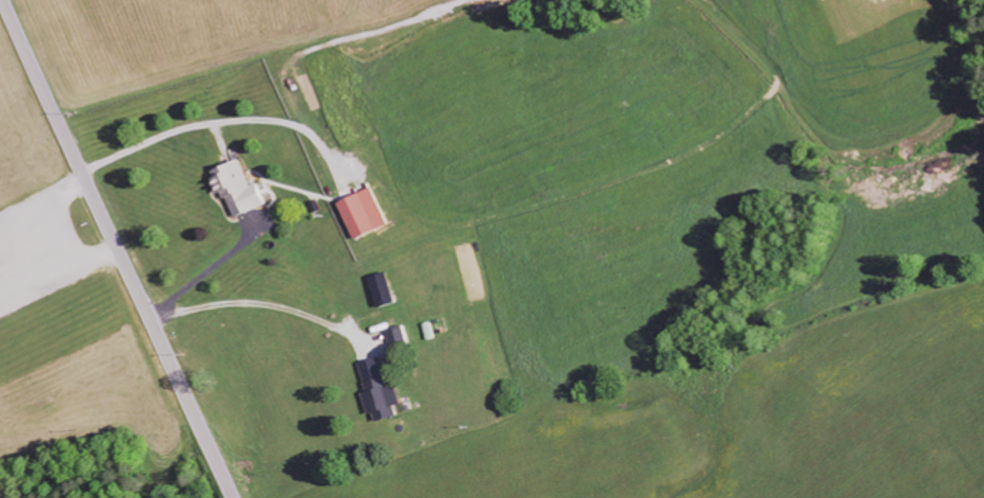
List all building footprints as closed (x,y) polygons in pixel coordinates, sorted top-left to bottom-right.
[(248,187),(237,160),(213,170),(233,219),(266,205),(256,183),(248,187)] [(387,226),(370,189),(336,204),(353,242),(387,226)] [(376,310),(394,304),(384,274),(367,279),(376,310)] [(356,364),(364,393),(360,394),(365,416),(370,415),(372,423),(395,417),(392,408),(395,407),(382,357),(356,364)]
